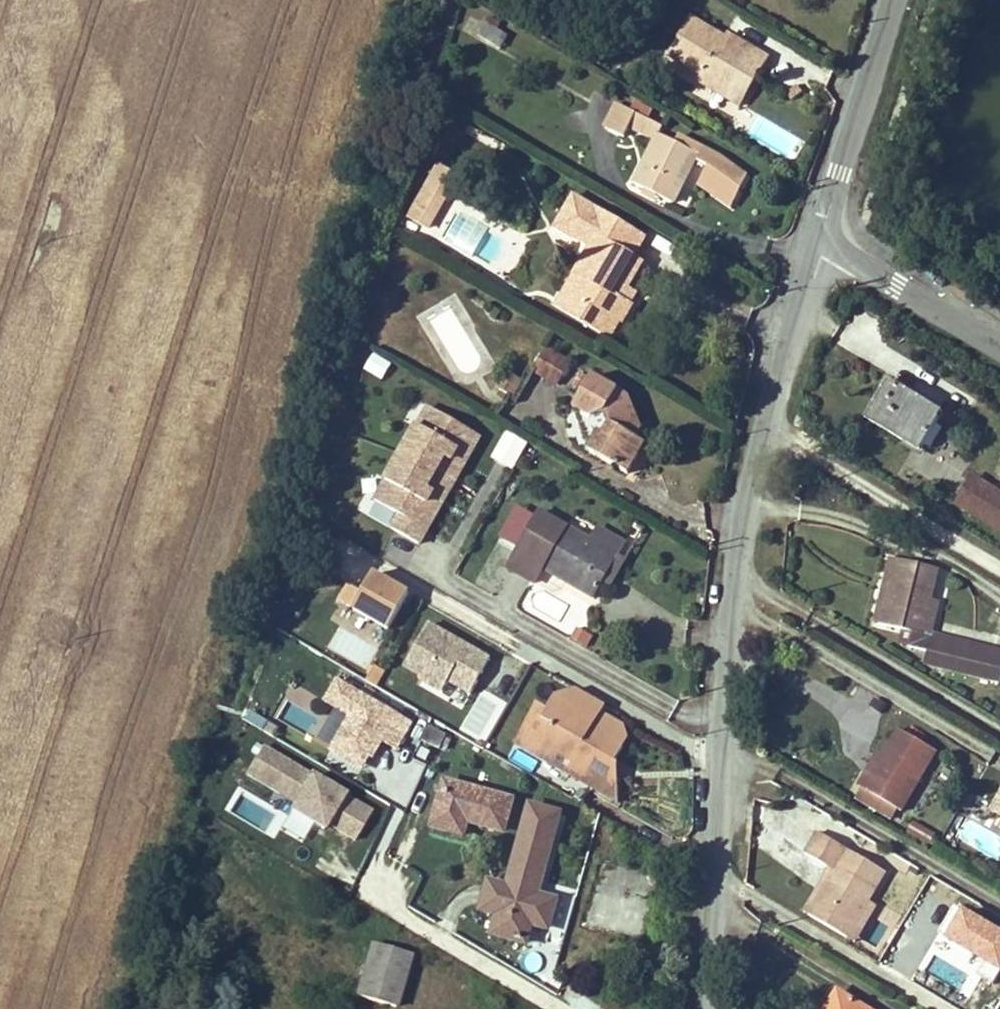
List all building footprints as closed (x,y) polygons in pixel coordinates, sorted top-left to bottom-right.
[(740,79),(756,89),(775,58),(747,41),(743,49),(698,22),(676,58),(706,76),(733,91),(740,79)] [(512,38),(492,27),(484,41),(504,52),(512,38)] [(744,109),(756,89),(740,79),(733,91),(706,76),(701,84),(744,109)] [(600,133),(619,143),(627,129),(653,146),(633,188),(670,209),(693,164),(707,173),(699,191),(730,211),(750,178),(681,139),(676,147),(662,139),(665,134),(635,116),(616,105),(600,133)] [(427,188),(411,216),(432,229),(450,201),(427,188)] [(620,299),(626,288),(641,263),(631,256),(641,238),(593,211),(573,239),(589,249),(574,276),(581,280),(569,300),(587,310),(579,323),(601,335),(611,318),(620,323),(630,305),(620,299)] [(555,308),(579,323),(587,310),(569,300),(581,280),(574,276),(555,308)] [(637,294),(626,288),(620,299),(630,305),(637,294)] [(610,340),(620,323),(611,318),(601,335),(610,340)] [(383,379),(393,361),(374,351),(365,369),(383,379)] [(573,365),(550,352),(537,373),(561,387),(573,365)] [(517,393),(524,376),(508,370),(501,386),(517,393)] [(643,428),(628,395),(616,388),(612,395),(588,381),(572,408),(587,456),(625,477),(645,443),(637,439),(643,428)] [(940,412),(890,381),(867,419),(916,450),(940,412)] [(429,545),(482,428),(415,397),(405,420),(413,424),(387,480),(382,477),(364,515),(429,545)] [(508,429),(492,457),(513,469),(530,442),(508,429)] [(974,480),(959,509),(999,531),(999,494),(974,480)] [(618,556),(542,510),(508,567),(531,581),(539,567),(592,599),(618,556)] [(872,625),(883,627),(898,561),(887,559),(872,625)] [(922,635),(930,598),(936,570),(898,561),(883,627),(922,635)] [(348,580),(339,597),(359,610),(393,626),(415,586),(379,566),(366,589),(348,580)] [(938,601),(930,598),(922,635),(930,638),(938,601)] [(432,618),(402,668),(465,705),(495,654),(432,618)] [(927,668),(947,672),(953,642),(933,638),(927,668)] [(947,672),(999,683),(999,652),(953,642),(947,672)] [(382,741),(400,749),(417,716),(336,676),(323,700),(347,712),(328,750),(367,770),(382,741)] [(545,726),(529,753),(617,806),(617,780),(607,779),(601,775),(608,764),(613,767),(628,740),(626,726),(603,712),(604,709),(582,695),(574,708),(557,697),(546,713),(540,723),(545,726)] [(515,744),(529,753),(545,726),(540,723),(546,713),(537,707),(515,744)] [(449,735),(428,725),(420,742),(441,752),(449,735)] [(906,814),(942,754),(903,731),(875,777),(868,773),(860,786),(906,814)] [(261,743),(244,774),(301,804),(297,812),(355,842),(376,802),(261,743)] [(512,799),(445,782),(434,827),(467,835),(470,823),(504,831),(512,799)] [(982,814),(999,824),(999,783),(982,814)] [(531,804),(508,887),(488,882),(480,910),(499,914),(494,933),(525,942),(530,923),(545,928),(553,899),(539,895),(561,812),(531,804)] [(997,862),(999,857),(999,833),(965,814),(952,837),(997,862)] [(883,866),(815,826),(803,848),(833,865),(808,905),(846,928),(862,903),(883,866)] [(870,908),(862,903),(846,928),(853,933),(870,908)] [(411,955),(372,945),(359,990),(398,1001),(411,955)] [(840,993),(830,1008),(865,1008),(840,993)]
